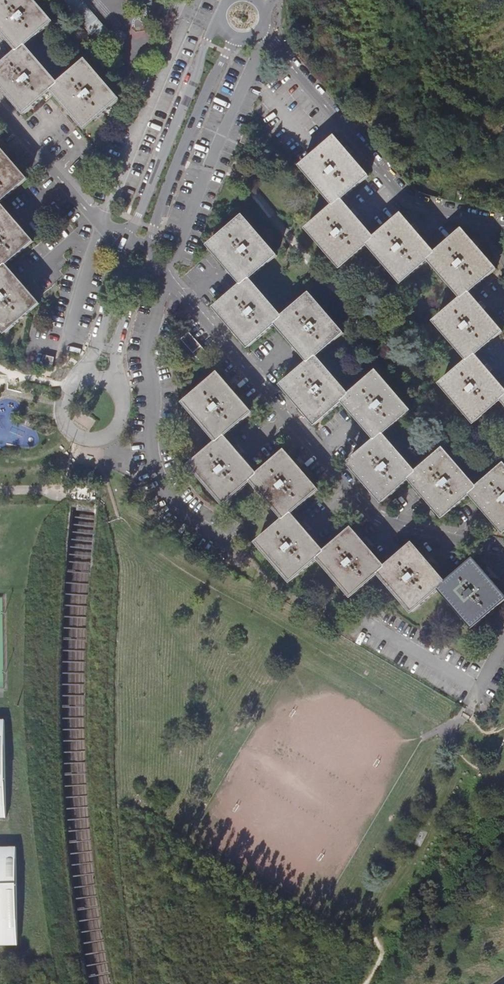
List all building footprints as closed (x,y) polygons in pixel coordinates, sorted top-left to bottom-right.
[(1,30),(2,32),(19,51),(0,67),(0,85),(9,94),(21,108),(25,114),(53,90),(68,107),(69,109),(87,129),(121,100),(87,61),(60,85),(25,45),(53,21),(34,0),(1,0),(0,1),(0,29),(1,30)] [(134,91),(130,100),(140,104),(144,95),(134,91)] [(247,132),(243,143),(253,147),(257,136),(247,132)] [(336,137),(302,166),(335,205),(308,229),(341,268),(368,244),(402,283),(429,259),(462,298),(435,322),(469,360),(442,384),(475,422),(502,399),(503,401),(503,387),(493,375),(476,355),(503,331),(486,312),(470,292),(497,269),(481,250),(463,230),(436,253),(419,234),(402,215),(375,238),(358,218),(342,199),(369,176),(353,157),(336,137)] [(1,270),(0,271),(0,326),(6,332),(41,303),(24,284),(8,264),(35,241),(19,222),(2,202),(28,179),(12,160),(0,146),(0,269),(1,270)] [(277,255),(244,217),(210,246),(243,285),(216,308),(249,347),(276,323),(310,362),(283,385),(316,424),(343,401),(351,395),(317,356),(344,333),(311,294),(284,317),(250,278),(277,255)] [(194,351),(202,345),(191,331),(183,337),(194,351)] [(202,346),(193,353),(200,361),(209,354),(202,346)] [(44,354),(42,364),(52,367),(55,357),(44,354)] [(378,371),(351,395),(343,401),(376,440),(349,463),(383,502),(410,478),(443,517),(471,494),(503,532),(503,465),(478,488),(444,449),(417,472),(384,434),(411,410),(378,371)] [(220,373),(185,403),(218,441),(191,465),(224,504),(252,481),(285,519),(258,543),(291,582),(318,559),(352,597),(379,573),(413,612),(439,589),(473,628),(503,601),(503,594),(492,580),(474,559),(447,582),(430,563),(414,544),(386,567),(370,549),(352,529),(325,552),(309,533),(292,513),(319,490),(302,470),(286,451),(258,475),(241,455),(225,436),(253,412),(233,389),(220,373)] [(18,945),(17,848),(0,848),(0,945),(18,945)]
